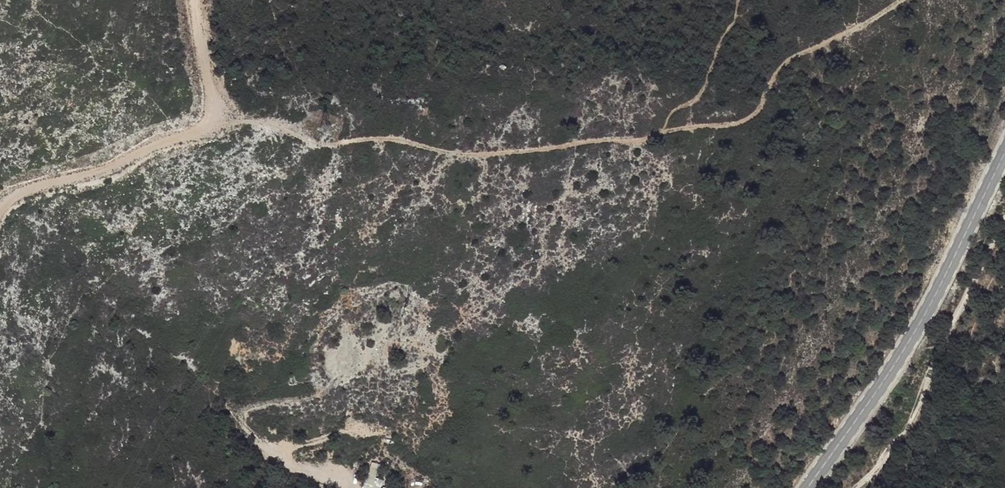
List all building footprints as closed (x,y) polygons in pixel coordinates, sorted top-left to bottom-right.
[(366,487),(374,487),(377,464),(369,463),(366,487)]
